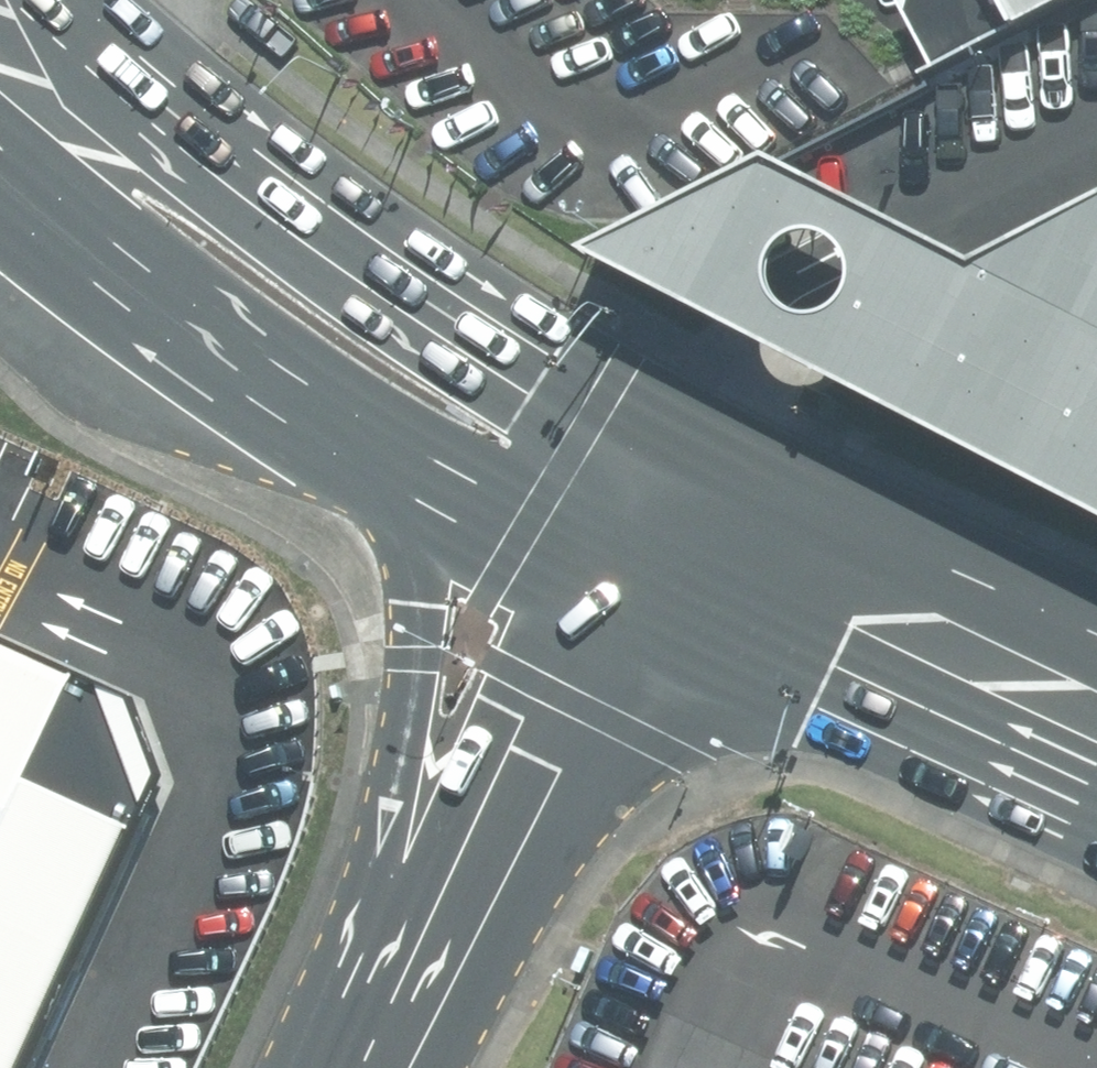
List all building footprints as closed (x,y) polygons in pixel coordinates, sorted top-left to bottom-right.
[(1013,46),(1096,3),(1096,0),(989,0),(1013,46)] [(951,266),(897,235),(756,155),(571,244),(755,336),(1096,507),(1096,188),(951,266)] [(139,846),(34,800),(82,693),(0,657),(0,1067),(39,1067),(139,846)]
